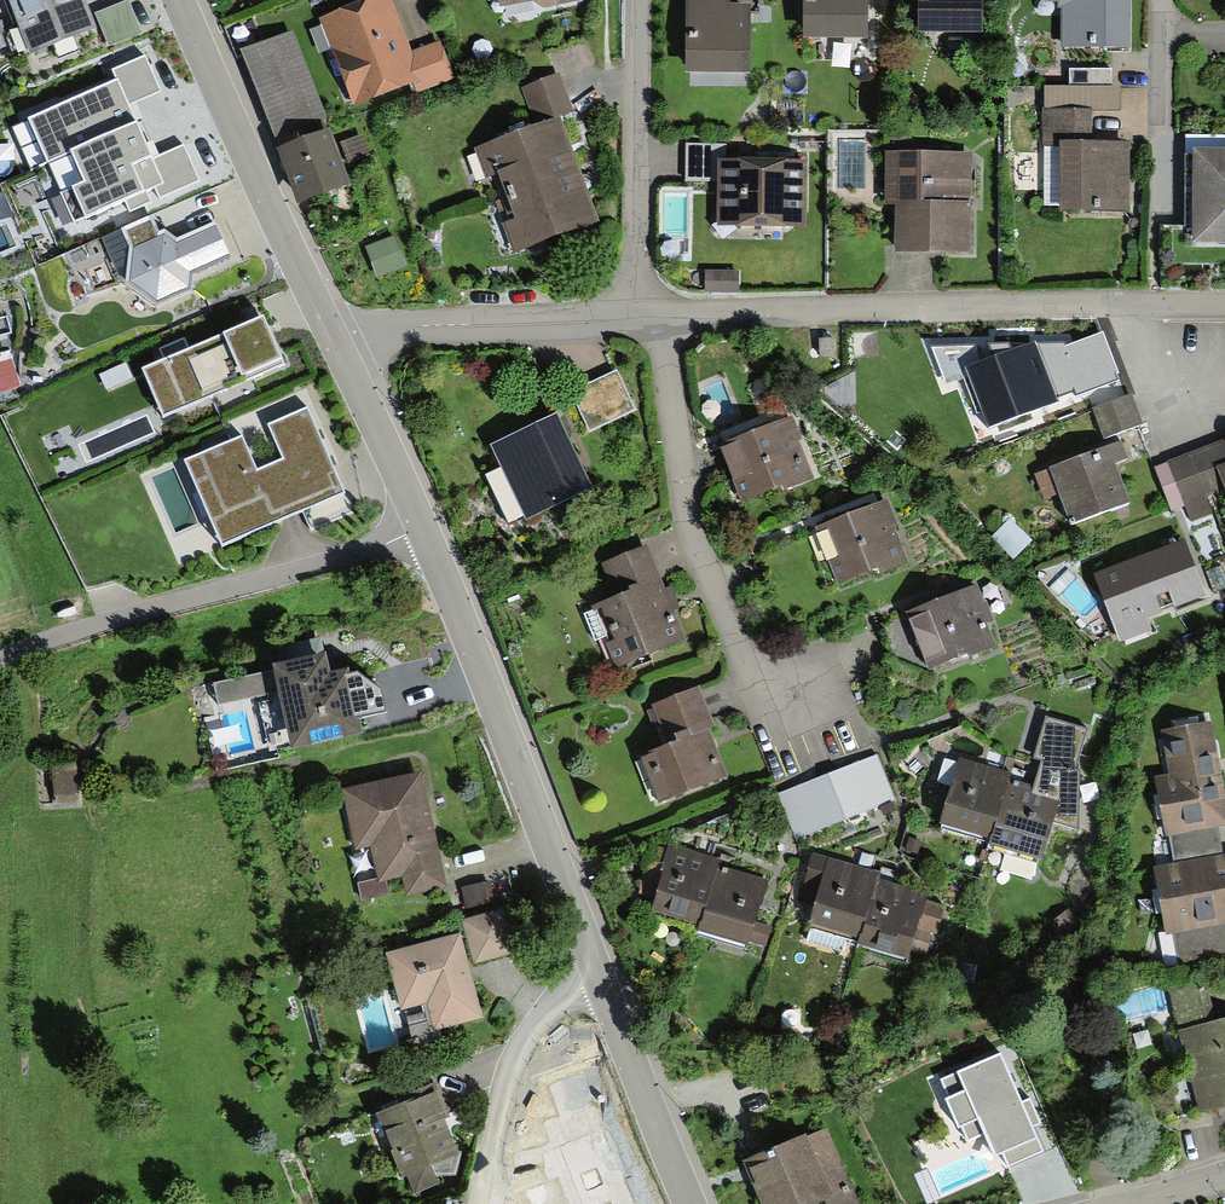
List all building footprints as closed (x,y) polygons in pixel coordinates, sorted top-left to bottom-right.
[(28,53),(95,26),(84,0),(7,0),(28,53)] [(95,12),(107,47),(142,35),(129,0),(128,0),(95,12)] [(319,18),(353,107),(412,84),(416,92),(452,78),(438,42),(410,52),(406,41),(389,0),(364,0),(319,18)] [(501,10),(533,3),(542,9),(587,0),(499,0),(501,10)] [(750,78),(750,7),(727,7),(727,0),(687,0),(687,78),(750,78)] [(868,43),(868,0),(804,0),(804,43),(868,43)] [(983,37),(983,0),(919,0),(919,36),(983,37)] [(1128,51),(1129,0),(1045,0),(1045,5),(1057,5),(1057,10),(1062,10),(1061,50),(1128,51)] [(274,140),(329,118),(294,32),(239,55),(274,140)] [(181,147),(153,160),(148,149),(132,114),(128,104),(161,90),(146,56),(114,70),(119,80),(14,127),(30,163),(35,161),(62,222),(155,181),(160,193),(195,178),(181,147)] [(492,175),(501,197),(581,168),(573,147),(560,115),(575,110),(561,71),(519,87),(534,127),(474,149),(486,177),(492,175)] [(1070,71),(1070,89),(1110,89),(1110,71),(1070,71)] [(1070,89),(1045,89),(1046,112),(1094,111),(1119,111),(1119,89),(1110,89),(1070,89)] [(1063,214),(1133,213),(1132,145),(1117,145),(1095,145),(1094,111),(1046,112),(1042,111),(1043,147),(1045,148),(1045,204),(1063,204),(1063,214)] [(298,204),(351,182),(328,127),(275,149),(282,166),(298,204)] [(362,135),(342,143),(350,163),(370,155),(362,135)] [(726,147),(688,147),(688,184),(719,185),(718,228),(803,229),(803,163),(749,163),(725,163),(726,147)] [(1194,153),(1194,173),(1194,246),(1224,246),(1224,153),(1194,153)] [(934,255),(971,256),(972,155),(886,154),(885,208),(896,208),(895,255),(934,255)] [(581,168),(501,197),(509,218),(500,222),(512,256),(601,223),(589,188),(581,168)] [(232,260),(214,222),(177,239),(165,228),(159,230),(152,213),(103,236),(124,284),(155,306),(192,291),(193,278),(232,260)] [(395,239),(366,249),(377,279),(405,268),(395,239)] [(269,330),(263,315),(143,367),(164,414),(283,362),(269,330)] [(1063,344),(1037,344),(1057,396),(1074,391),(1076,396),(1118,380),(1116,374),(1118,372),(1103,332),(1065,346),(1063,344)] [(982,412),(988,427),(1058,400),(1057,396),(1041,354),(1037,344),(1035,340),(1011,348),(1008,343),(988,344),(993,356),(979,361),(974,346),(932,347),(947,383),(963,378),(978,413),(982,412)] [(570,395),(590,435),(638,412),(618,372),(570,395)] [(1093,408),(1105,439),(1144,423),(1131,392),(1093,408)] [(333,470),(306,409),(269,426),(283,459),(256,471),(240,436),(185,460),(222,545),(343,492),(333,470)] [(727,445),(719,448),(741,501),(781,485),(783,491),(815,478),(802,446),(806,444),(794,414),(781,420),(726,441),(727,445)] [(528,523),(592,493),(578,463),(557,418),(492,448),(528,523)] [(1058,495),(1070,528),(1130,505),(1114,465),(1129,460),(1122,441),(1032,475),(1042,501),(1058,495)] [(1208,498),(1224,492),(1224,443),(1155,470),(1172,512),(1185,507),(1192,524),(1215,515),(1208,498)] [(887,499),(815,528),(839,586),(877,570),(879,573),(907,562),(892,524),(896,522),(889,505),(887,499)] [(1206,597),(1184,542),(1094,577),(1120,643),(1151,631),(1147,620),(1206,597)] [(592,604),(617,669),(686,641),(674,610),(682,607),(677,595),(673,585),(665,588),(648,544),(601,562),(614,596),(592,604)] [(976,584),(905,613),(929,669),(968,653),(969,657),(996,646),(987,624),(994,621),(986,600),(983,601),(979,590),(976,584)] [(278,690),(292,748),(363,733),(359,717),(386,711),(381,690),(372,683),(357,672),(351,673),(349,666),(331,670),(326,651),(272,664),(273,669),(278,690)] [(278,690),(273,669),(214,682),(218,703),(278,690)] [(659,800),(725,775),(712,741),(707,728),(715,725),(700,687),(653,705),(668,744),(642,754),(659,800)] [(1085,729),(1047,717),(1036,751),(1034,757),(1042,758),(1034,786),(1032,794),(1059,802),(1052,823),(1078,829),(1079,769),(1074,770),(1075,761),(1085,729)] [(1224,827),(1224,789),(1221,766),(1212,721),(1158,732),(1166,774),(1154,776),(1166,838),(1170,837),(1218,828),(1224,827)] [(894,798),(875,754),(777,796),(796,840),(894,798)] [(943,823),(941,829),(990,844),(988,850),(1040,865),(1052,823),(1059,802),(1032,794),(1034,786),(1009,778),(1011,773),(961,758),(959,763),(951,760),(945,758),(937,782),(952,786),(939,822),(943,823)] [(429,804),(422,771),(342,789),(356,852),(371,848),(378,882),(401,876),(406,896),(448,886),(429,804)] [(1218,828),(1170,837),(1175,864),(1223,855),(1218,828)] [(923,842),(909,837),(904,848),(918,854),(923,842)] [(652,911),(702,925),(719,865),(720,858),(666,843),(665,847),(654,843),(648,864),(640,891),(656,896),(652,911)] [(810,926),(862,941),(880,880),(882,871),(813,852),(810,862),(799,902),(816,907),(810,926)] [(1165,936),(1172,934),(1224,925),(1224,855),(1223,855),(1175,864),(1152,869),(1165,936)] [(702,925),(700,932),(746,947),(749,940),(765,946),(772,925),(756,920),(762,902),(769,881),(719,865),(702,925)] [(490,879),(459,887),(464,910),(496,903),(490,879)] [(927,893),(880,880),(862,941),(861,946),(910,961),(913,950),(927,954),(934,932),(937,933),(941,921),(945,906),(925,901),(927,893)] [(461,920),(474,963),(514,951),(502,908),(461,920)] [(1172,934),(1179,970),(1224,961),(1224,925),(1172,934)] [(433,1030),(483,1017),(469,963),(461,933),(386,952),(402,1011),(427,1005),(433,1030)] [(1207,978),(1169,987),(1180,1030),(1218,1020),(1207,978)] [(1180,1030),(1201,1112),(1224,1105),(1224,1019),(1218,1020),(1180,1030)] [(999,1055),(945,1079),(952,1096),(947,1099),(959,1127),(964,1125),(970,1140),(987,1133),(997,1155),(1000,1154),(1006,1168),(1042,1152),(1024,1113),(999,1055)] [(554,1099),(537,1111),(570,1191),(620,1169),(580,1074),(548,1086),(554,1099)] [(450,1116),(435,1083),(409,1094),(411,1098),(376,1113),(386,1137),(389,1136),(395,1150),(392,1151),(403,1176),(407,1175),(414,1193),(439,1182),(436,1175),(456,1175),(461,1151),(458,1150),(447,1124),(444,1119),(450,1116)] [(743,1161),(762,1203),(816,1203),(825,1200),(826,1203),(860,1203),(826,1125),(743,1161)] [(554,1179),(521,1193),(526,1203),(565,1203),(554,1179)]
